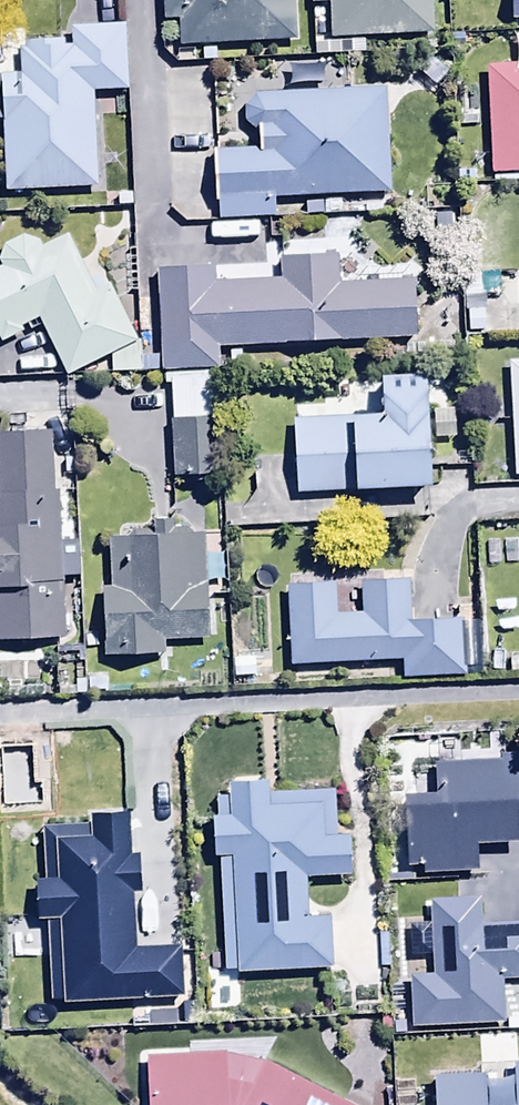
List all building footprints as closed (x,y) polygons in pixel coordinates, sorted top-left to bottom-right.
[(180,48),(293,42),(291,0),(163,0),(164,25),(180,24),(180,48)] [(311,11),(329,10),(331,43),(432,39),(430,0),(311,0),(311,11)] [(22,80),(1,81),(7,199),(98,194),(92,96),(126,94),(122,31),(72,34),(73,52),(65,52),(65,47),(26,49),(26,55),(20,55),(22,80)] [(492,177),(518,176),(518,69),(487,71),(492,177)] [(273,222),(272,203),(393,195),(386,92),(257,101),(245,110),(243,126),(255,134),(255,155),(215,156),(216,223),(273,222)] [(3,349),(25,338),(22,331),(38,323),(68,383),(112,361),(112,375),(143,375),(142,345),(138,344),(111,288),(96,295),(69,239),(43,251),(24,241),(4,249),(0,268),(0,343),(3,349)] [(212,272),(158,275),(163,374),(221,371),(220,355),(415,345),(412,284),(340,288),(339,260),(279,263),(280,285),(213,288),(212,272)] [(482,278),(462,279),(463,337),(483,337),(482,278)] [(509,364),(516,482),(518,482),(518,364),(509,364)] [(380,423),(291,425),(293,501),(429,498),(427,385),(379,386),(380,423)] [(225,424),(171,426),(173,488),(228,486),(225,424)] [(0,440),(0,646),(68,642),(64,579),(80,578),(78,549),(64,550),(61,495),(55,495),(52,437),(0,440)] [(203,540),(109,544),(111,593),(102,594),(106,668),(161,665),(160,646),(208,644),(203,540)] [(338,589),(286,590),(288,670),(400,667),(401,686),(463,684),(462,629),(412,630),(411,590),(362,592),(363,618),(339,619),(338,589)] [(509,676),(518,675),(518,663),(509,663),(509,676)] [(211,861),(219,860),(222,975),(329,974),(328,923),(306,924),(305,881),(350,880),(349,845),(339,845),(338,800),(274,802),(273,786),(231,787),(231,802),(214,803),(214,821),(210,821),(211,861)] [(504,946),(504,972),(518,972),(518,946),(504,946)]
